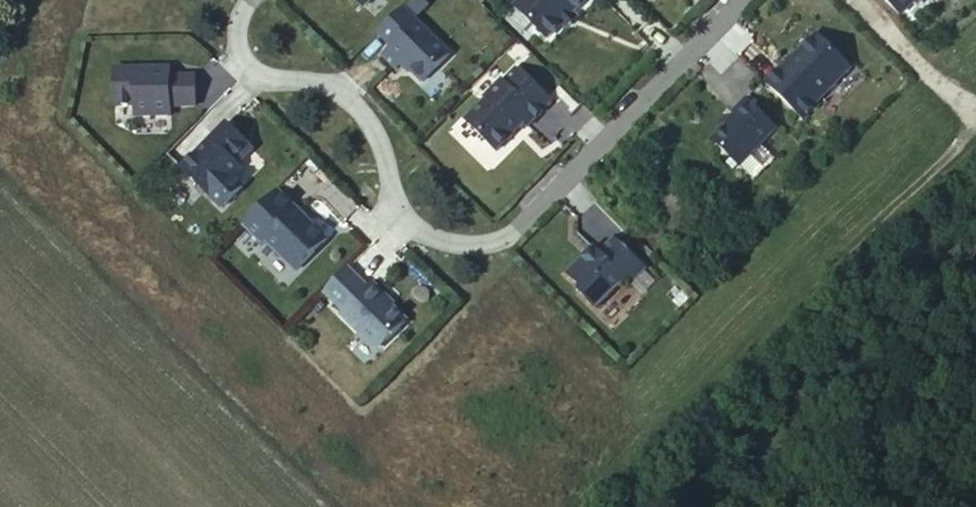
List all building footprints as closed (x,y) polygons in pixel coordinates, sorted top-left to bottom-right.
[(360,11),(372,0),(349,0),(360,11)] [(564,14),(566,15),(567,15),(581,0),(518,0),(510,9),(541,40),(557,25),(557,24),(556,22),(564,14)] [(897,18),(915,0),(878,0),(897,18)] [(401,14),(375,41),(388,54),(379,63),(392,76),(399,69),(419,90),(447,61),(401,14)] [(557,25),(561,29),(571,19),(567,15),(566,15),(564,14),(556,22),(557,24),(557,25)] [(774,72),(758,88),(795,125),(811,109),(809,107),(843,74),(809,40),(790,59),(793,62),(778,76),(774,72)] [(135,73),(112,72),(111,110),(131,110),(131,121),(166,121),(166,113),(191,113),(192,83),(167,82),(167,73),(144,73),(144,75),(135,75),(135,73)] [(482,103),(462,124),(493,155),(509,139),(509,135),(515,130),(517,132),(521,127),(524,130),(547,108),(512,73),(500,86),(498,84),(480,102),(482,103)] [(728,121),(705,145),(731,171),(768,134),(738,104),(725,118),(728,121)] [(237,191),(228,182),(236,175),(233,172),(229,167),(245,152),(223,130),(178,175),(216,212),(237,191)] [(245,152),(229,167),(233,172),(249,156),(245,152)] [(269,195),(235,230),(254,249),(257,246),(287,276),(319,244),(304,229),(298,229),(285,217),(289,214),(269,195)] [(638,275),(606,243),(590,259),(588,256),(579,264),(574,264),(559,280),(572,293),(572,299),(588,315),(617,286),(622,291),(638,275)] [(340,273),(318,296),(327,305),(350,283),(340,273)] [(350,283),(327,305),(338,316),(335,319),(367,351),(374,351),(399,326),(378,305),(380,302),(366,288),(360,293),(350,283)]
